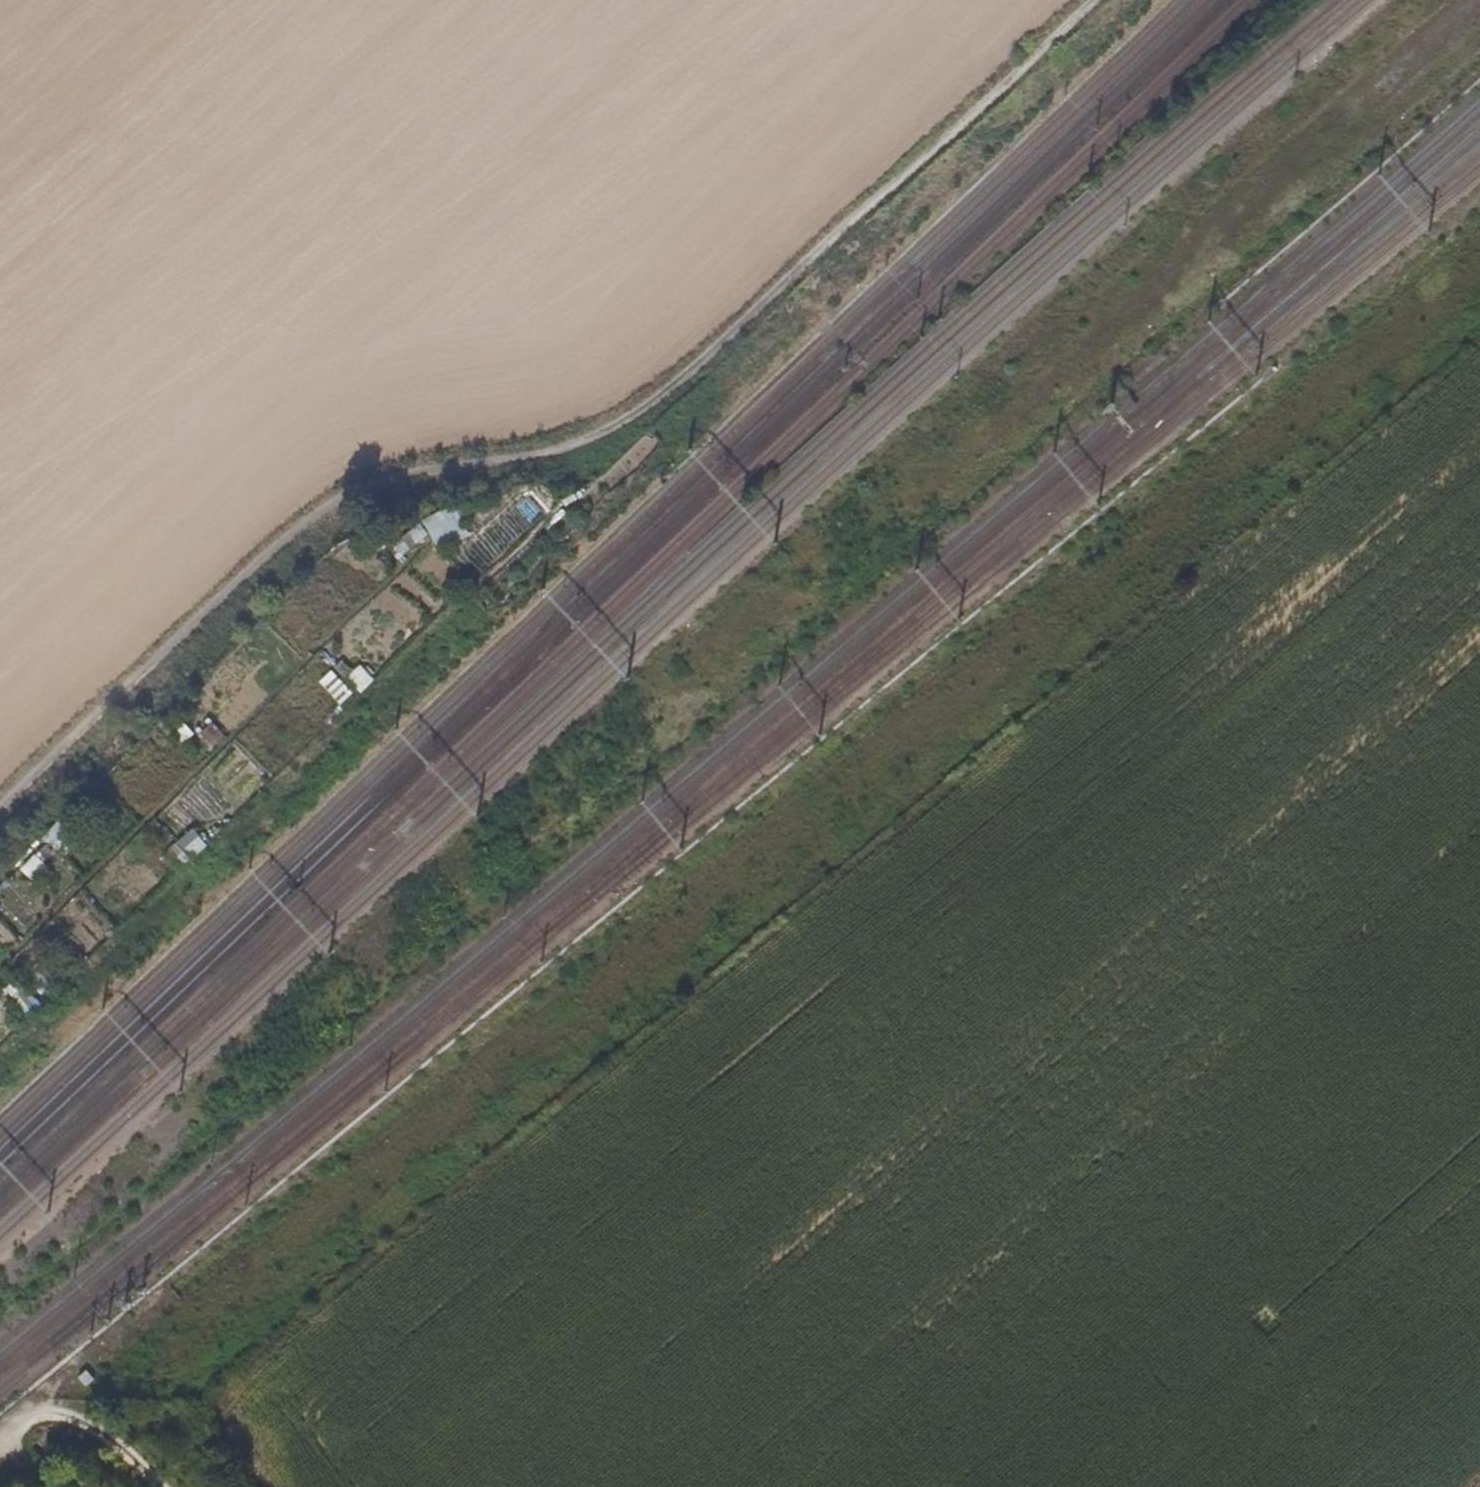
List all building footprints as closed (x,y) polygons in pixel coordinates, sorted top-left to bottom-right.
[(426,515),(435,546),(465,537),(456,506),(426,515)] [(57,822),(41,837),(58,854),(74,840),(57,822)] [(29,855),(21,873),(38,881),(47,863),(29,855)]
